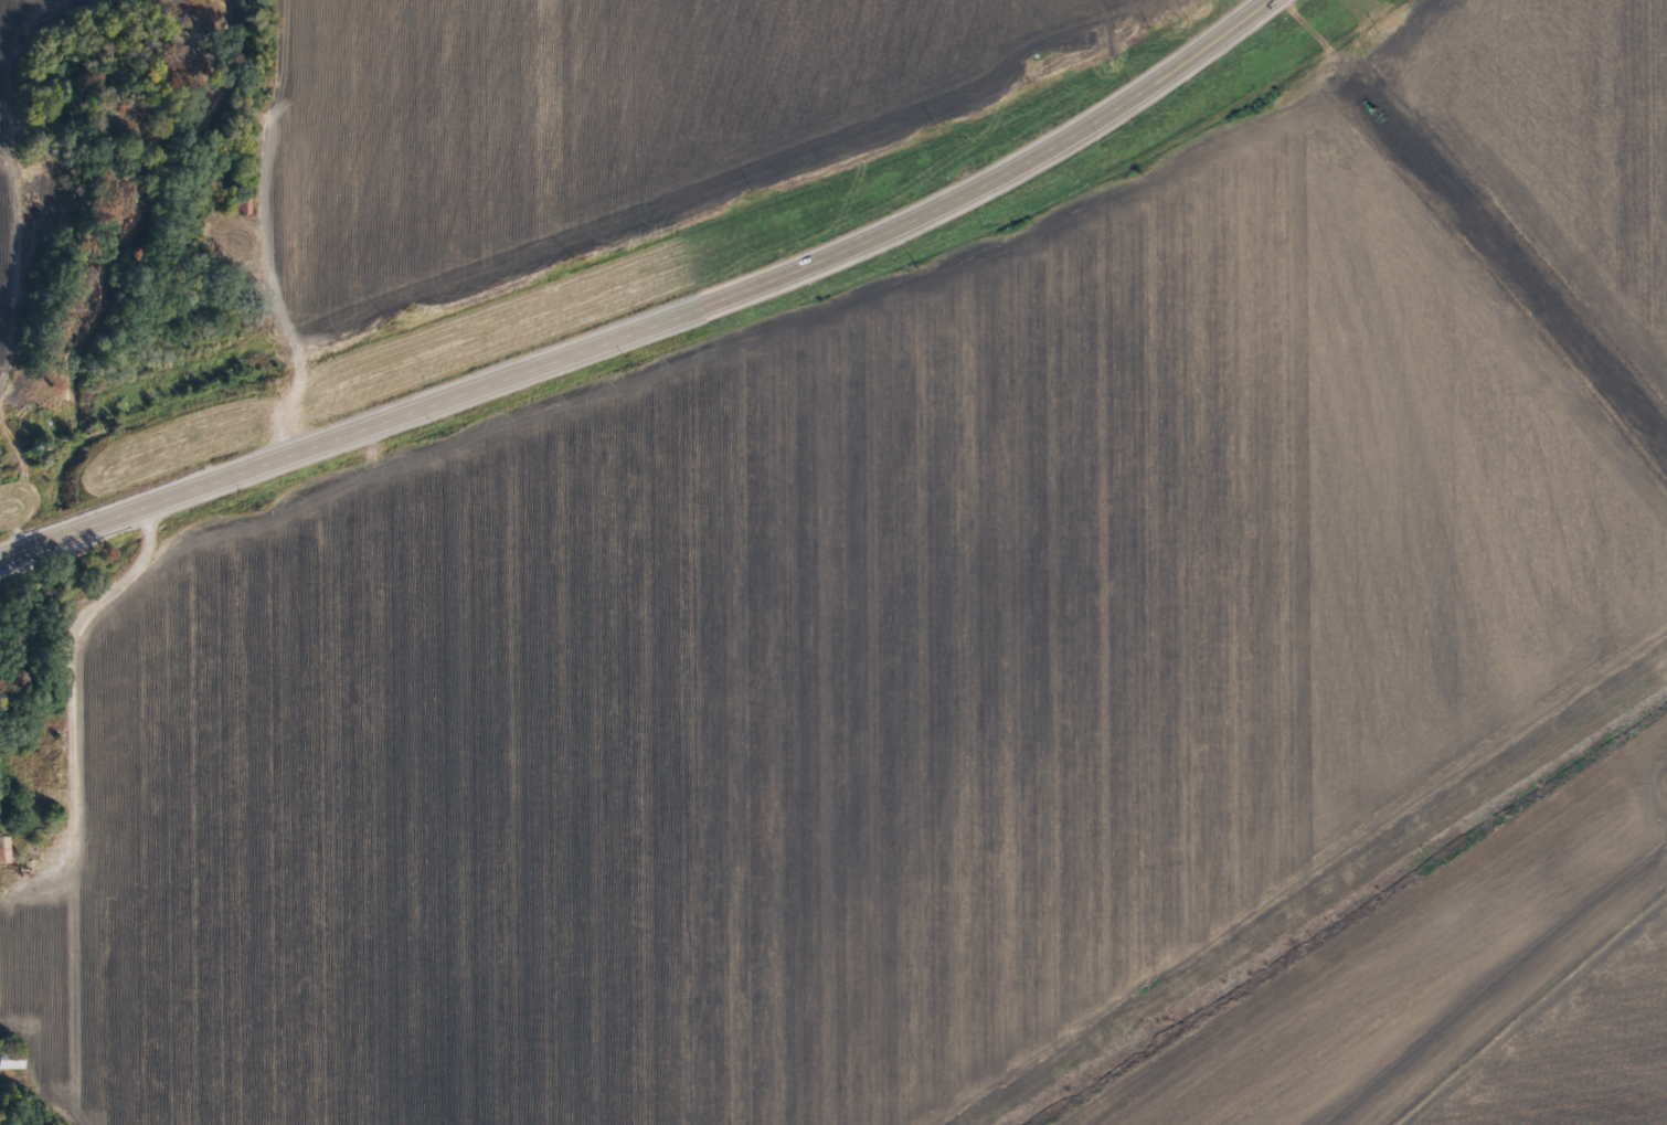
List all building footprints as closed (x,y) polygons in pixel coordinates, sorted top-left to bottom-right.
[(10,837),(0,837),(0,863),(11,863),(10,837)] [(21,1070),(21,1057),(0,1057),(0,1071),(21,1070)]
